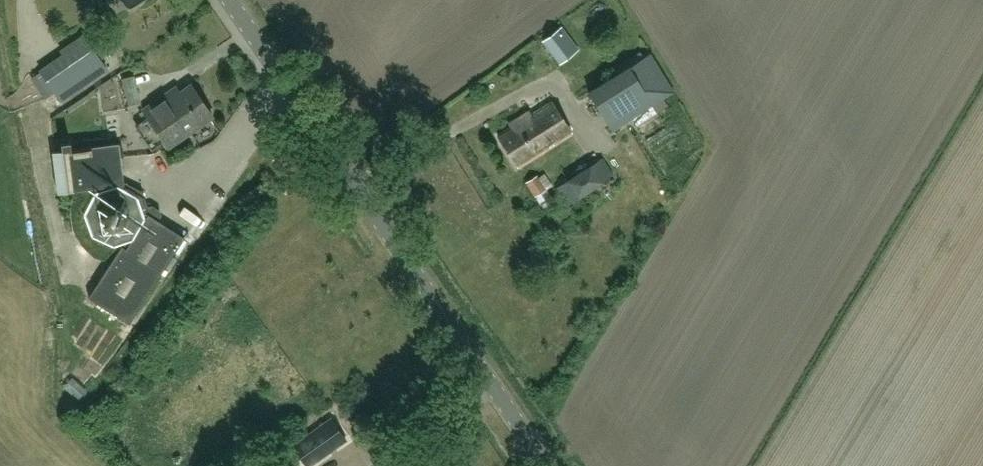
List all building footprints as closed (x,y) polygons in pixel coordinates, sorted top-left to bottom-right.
[(129,11),(145,0),(121,0),(129,11)] [(542,40),(560,63),(579,48),(561,25),(542,40)] [(86,37),(39,69),(61,101),(108,69),(101,58),(112,51),(98,30),(87,37),(86,37)] [(588,91),(612,130),(675,92),(650,53),(591,90),(588,91)] [(45,98),(54,92),(41,72),(32,78),(45,98)] [(212,116),(191,85),(179,93),(178,91),(175,91),(168,96),(166,94),(143,111),(148,117),(135,126),(151,149),(164,141),(164,142),(181,131),(184,135),(212,116)] [(518,167),(572,133),(552,101),(526,118),(524,115),(511,122),(513,125),(498,135),(518,167)] [(58,193),(90,189),(96,188),(103,207),(99,210),(102,226),(114,231),(121,248),(89,298),(129,323),(184,238),(157,221),(161,216),(147,207),(142,192),(124,184),(119,144),(72,151),(70,143),(62,144),(63,152),(53,153),(58,193)] [(576,218),(622,187),(602,156),(554,187),(576,218)] [(535,196),(546,189),(537,175),(526,182),(535,196)] [(79,377),(70,387),(84,399),(93,390),(79,377)] [(307,465),(309,465),(346,439),(331,419),(293,446),(307,465)]
